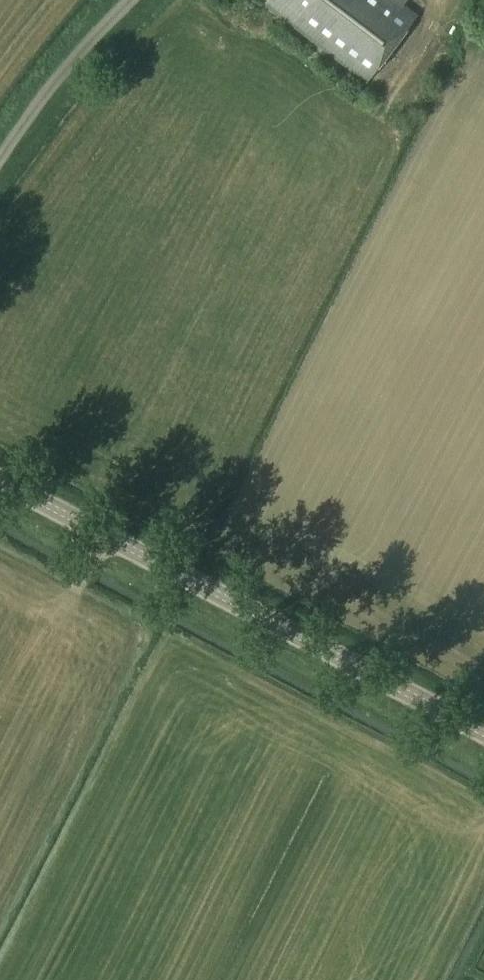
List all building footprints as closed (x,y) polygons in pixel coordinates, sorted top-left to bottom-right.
[(268,5),(367,81),(416,14),(398,0),(271,0),(268,5)]
